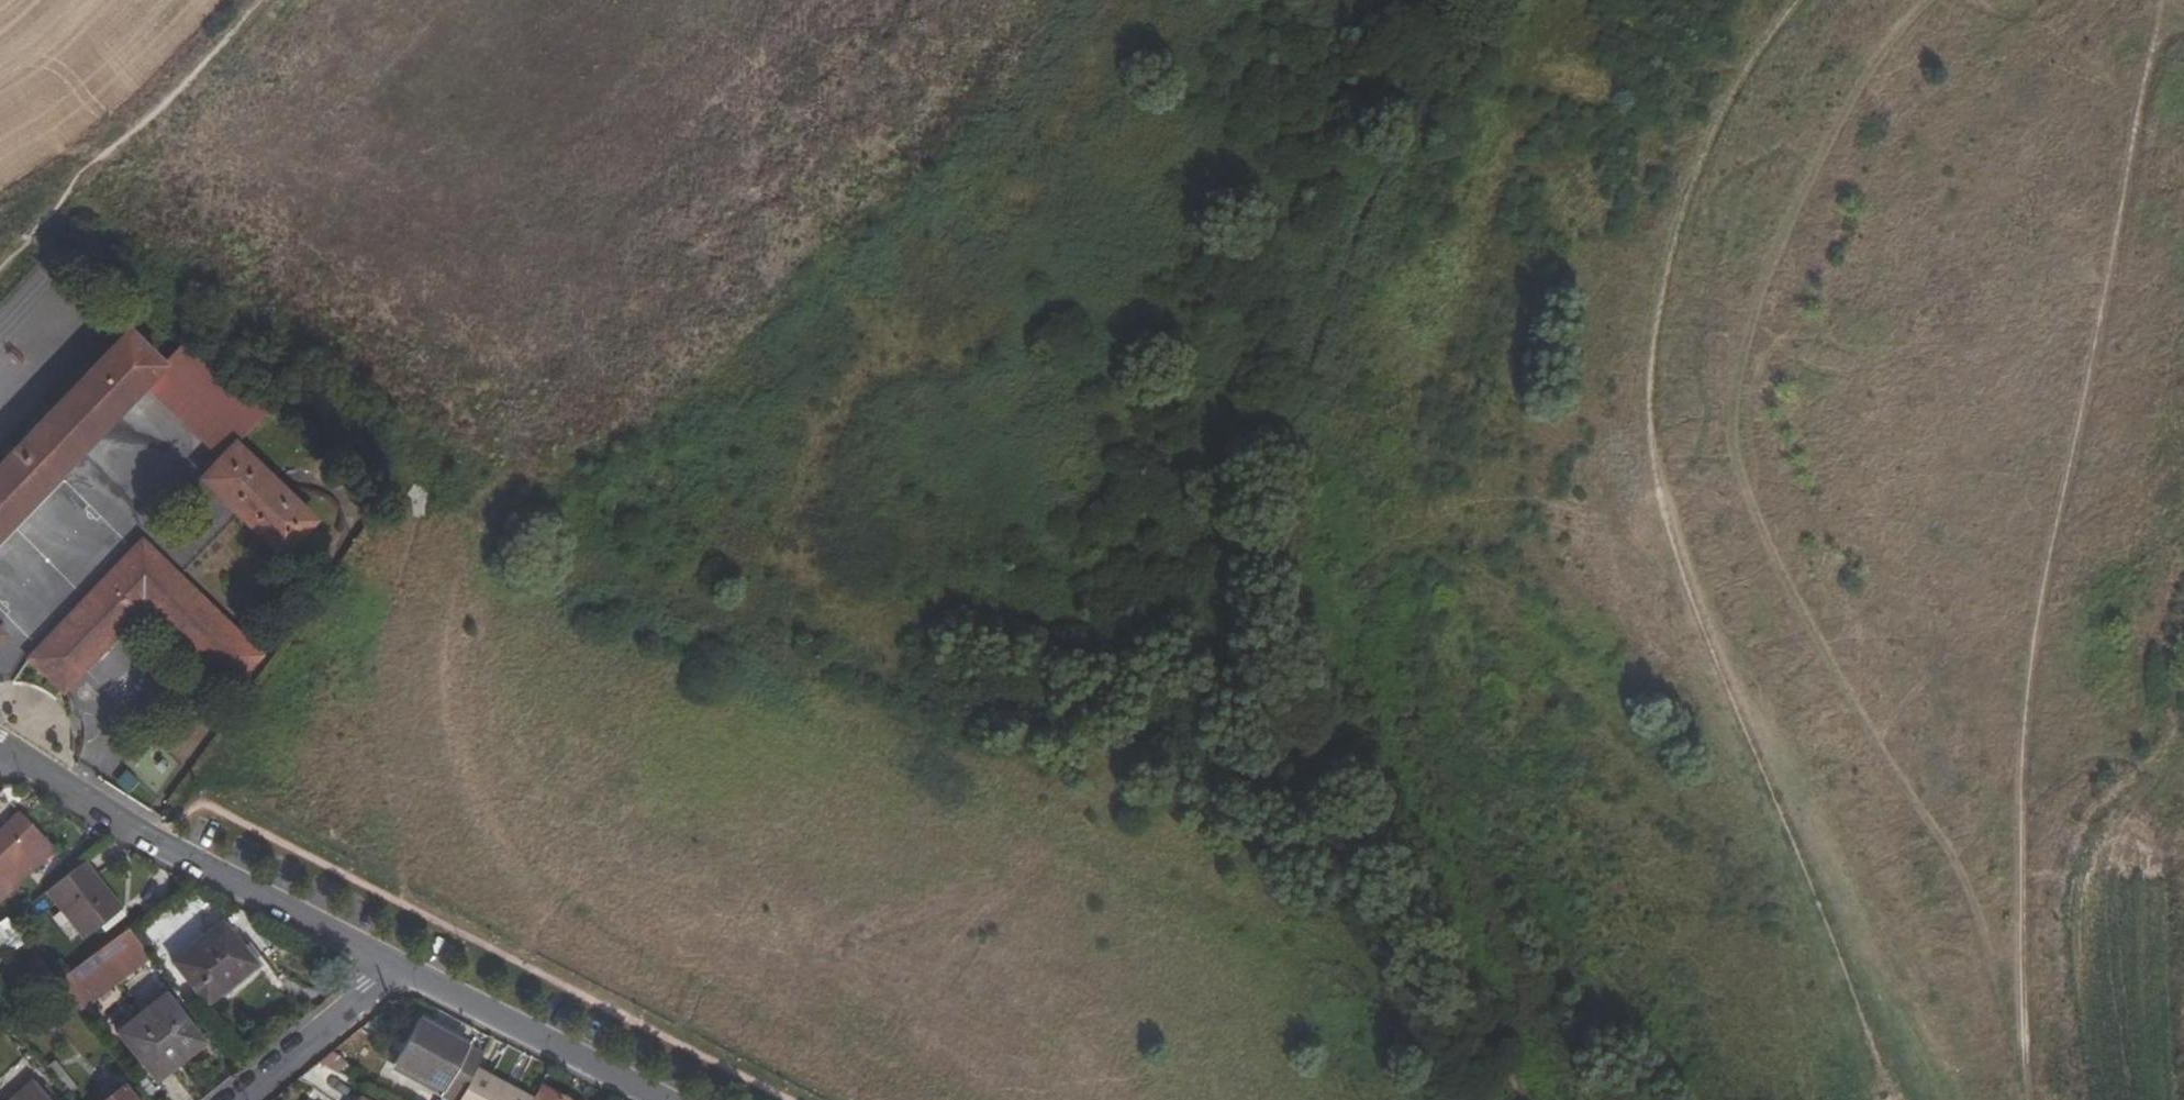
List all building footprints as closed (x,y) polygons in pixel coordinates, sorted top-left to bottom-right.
[(178,372),(141,336),(0,479),(0,557),(178,372)] [(326,522),(255,449),(227,476),(298,550),(326,522)] [(280,655),(164,538),(51,651),(84,686),(165,607),(246,688),(280,655)] [(25,628),(0,603),(0,654),(25,628)] [(15,812),(0,827),(0,903),(55,851),(15,812)] [(103,934),(124,917),(83,864),(45,894),(82,940),(98,928),(103,934)] [(7,924),(6,921),(0,926),(0,951),(1,952),(19,938),(7,924)] [(172,962),(204,1004),(216,994),(222,1003),(266,968),(251,947),(242,953),(220,923),(172,962)] [(126,930),(54,982),(75,1008),(146,956),(126,930)] [(163,996),(118,1033),(149,1072),(181,1047),(188,1055),(201,1044),(163,996)] [(449,1099),(456,1099),(457,1099),(473,1068),(479,1056),(414,1021),(390,1064),(439,1091),(438,1094),(449,1099)] [(149,1072),(156,1080),(188,1055),(181,1047),(149,1072)] [(390,1064),(388,1067),(438,1094),(439,1091),(390,1064)] [(457,1099),(456,1099),(532,1099),(473,1068),(457,1099)] [(14,1099),(26,1099),(38,1090),(33,1084),(14,1099)] [(122,1086),(105,1099),(133,1099),(122,1086)] [(540,1089),(534,1099),(561,1099),(540,1089)] [(38,1090),(26,1099),(46,1099),(38,1090)]
